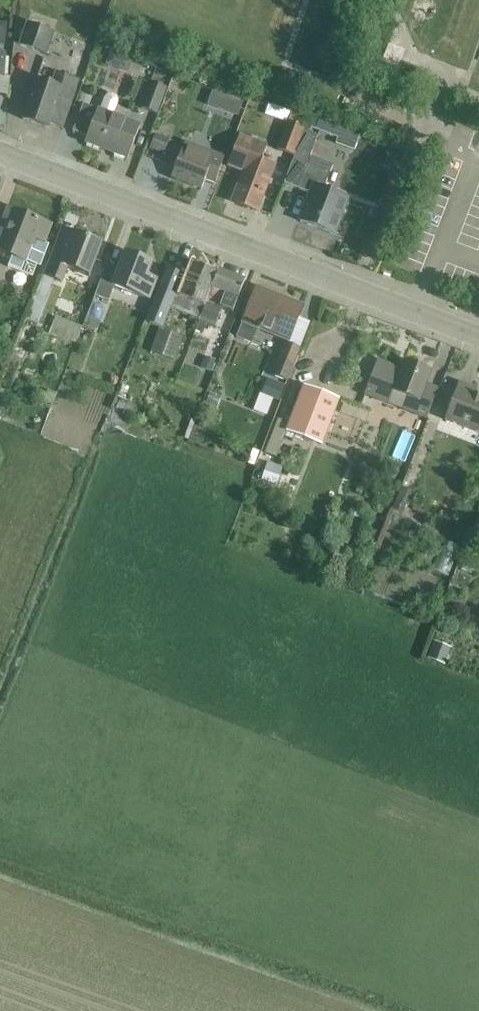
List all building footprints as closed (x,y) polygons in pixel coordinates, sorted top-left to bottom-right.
[(10,23),(0,24),(0,44),(10,43),(10,23)] [(20,46),(47,55),(55,32),(28,23),(20,46)] [(383,58),(381,64),(396,70),(397,68),(399,63),(404,51),(388,45),(383,58)] [(396,70),(395,74),(419,84),(421,79),(424,72),(408,66),(399,63),(397,68),(396,70)] [(71,106),(80,81),(57,73),(52,85),(37,80),(23,120),(49,129),(58,102),(71,106)] [(166,88),(151,82),(141,108),(156,114),(166,88)] [(424,91),(422,96),(432,101),(434,95),(424,91)] [(100,111),(98,110),(84,104),(73,132),(87,138),(85,143),(128,159),(141,126),(114,116),(119,104),(119,99),(116,96),(112,94),(108,95),(105,99),(100,111)] [(233,99),(227,114),(237,117),(243,103),(233,99)] [(314,121),(310,130),(337,140),(341,131),(314,121)] [(277,152),(293,158),(303,131),(288,125),(277,152)] [(162,128),(158,137),(168,141),(172,132),(162,128)] [(317,136),(304,131),(284,185),(310,195),(306,204),(299,222),(333,235),(345,204),(348,198),(324,189),(333,165),(309,156),(317,136)] [(155,135),(149,149),(163,154),(168,141),(158,137),(155,135)] [(232,202),(256,212),(273,168),(261,163),(267,148),(239,137),(227,165),(244,172),(232,202)] [(225,158),(186,144),(180,161),(178,160),(170,179),(200,190),(204,180),(215,184),(225,158)] [(382,166),(393,171),(399,155),(388,151),(382,166)] [(48,245),(46,245),(53,228),(16,213),(0,252),(16,258),(12,270),(34,279),(48,245)] [(59,241),(44,279),(53,282),(63,286),(69,271),(90,279),(103,247),(75,236),(71,246),(59,241)] [(109,267),(96,299),(111,305),(118,289),(151,302),(158,284),(149,281),(155,268),(126,256),(120,272),(109,267)] [(151,302),(144,320),(161,326),(172,296),(193,304),(188,317),(199,321),(218,272),(187,260),(180,279),(162,272),(158,284),(151,302)] [(244,282),(218,272),(199,321),(206,324),(215,327),(222,308),(232,312),(244,282)] [(44,279),(38,295),(46,298),(53,282),(44,279)] [(257,290),(244,322),(241,321),(236,336),(252,343),(258,327),(289,340),(302,309),(257,290)] [(56,315),(49,333),(78,345),(84,329),(86,326),(56,315)] [(86,326),(84,329),(95,333),(100,322),(89,318),(86,326)] [(199,321),(195,331),(203,333),(206,324),(199,321)] [(174,362),(184,336),(157,326),(148,352),(174,362)] [(286,383),(300,349),(285,344),(272,378),(286,383)] [(206,358),(202,370),(211,373),(216,362),(206,358)] [(394,393),(408,398),(403,411),(426,420),(438,389),(425,384),(429,373),(405,363),(402,371),(378,362),(365,396),(390,405),(394,393)] [(271,382),(265,397),(279,403),(285,387),(271,382)] [(445,423),(478,436),(478,399),(473,397),(475,390),(461,385),(445,423)] [(305,387),(287,432),(323,446),(328,434),(341,401),(305,387)] [(47,392),(43,403),(52,406),(56,395),(48,392),(47,392)] [(412,459),(419,429),(395,424),(388,454),(412,459)] [(252,450),(247,464),(255,468),(261,454),(252,450)] [(276,485),(281,470),(266,465),(261,480),(276,485)] [(398,501),(395,510),(404,514),(408,505),(409,506),(414,493),(403,489),(398,501)] [(354,508),(351,517),(360,520),(363,511),(354,508)] [(346,530),(341,543),(347,545),(350,538),(351,538),(353,533),(346,530)] [(455,567),(461,543),(449,540),(443,564),(455,567)] [(337,546),(332,561),(344,565),(349,550),(337,546)] [(442,664),(448,648),(434,642),(428,659),(442,664)]
